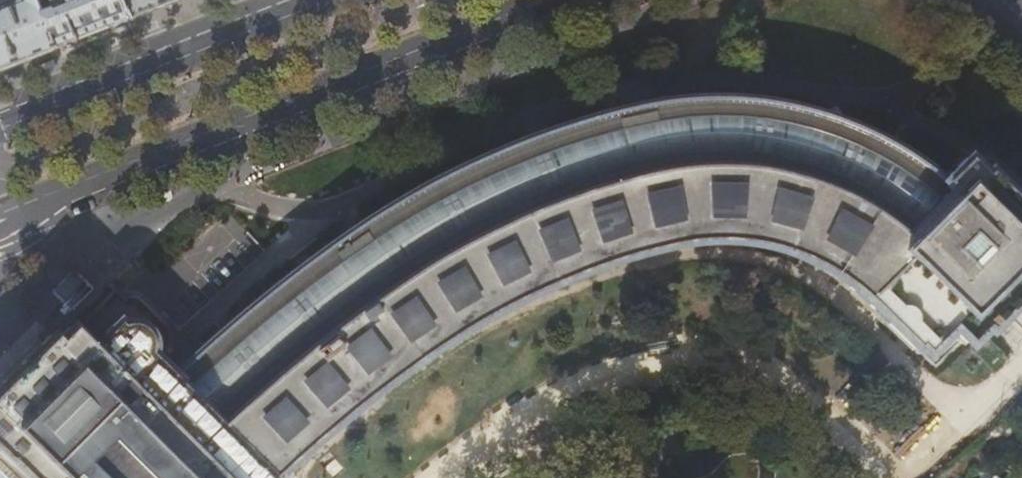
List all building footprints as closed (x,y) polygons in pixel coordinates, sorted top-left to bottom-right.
[(7,62),(62,40),(47,3),(46,0),(0,0),(0,65),(7,62)] [(47,3),(62,40),(103,24),(137,11),(133,0),(54,0),(47,3)] [(137,11),(165,0),(133,0),(137,11)] [(978,171),(975,174),(959,158),(938,180),(922,168),(902,154),(881,142),(860,131),(843,124),(820,116),(795,109),(778,105),(754,101),(730,99),(722,99),(689,100),(657,103),(624,108),(584,119),(542,132),(501,148),(487,154),(447,173),(408,194),(371,217),(327,248),(233,320),(178,368),(169,377),(145,353),(147,347),(147,344),(144,335),(141,331),(137,327),(131,324),(128,324),(122,324),(117,325),(113,322),(88,348),(68,326),(60,334),(53,341),(48,336),(13,372),(0,384),(0,477),(268,477),(300,448),(349,407),(374,386),(411,359),(449,334),(477,318),(514,298),(557,278),(580,268),(603,260),(626,253),(650,248),(668,244),(686,242),(704,241),(737,243),(752,245),(768,249),(783,254),(798,260),(820,272),(845,290),(858,299),(875,315),(891,332),(906,349),(909,346),(917,354),(943,327),(960,344),(976,327),(979,330),(983,327),(1010,299),(1021,287),(1021,215),(978,171)]
